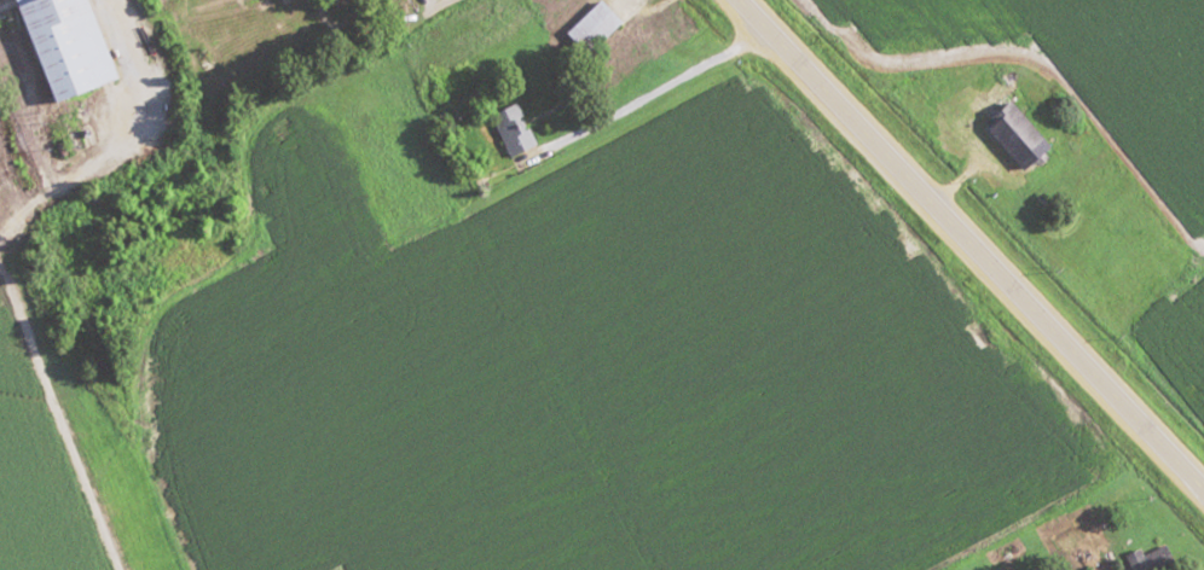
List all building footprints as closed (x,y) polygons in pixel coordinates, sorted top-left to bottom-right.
[(111,81),(83,0),(21,0),(11,3),(46,103),(111,81)] [(584,56),(618,22),(596,0),(562,34),(584,56)] [(1003,92),(995,99),(985,86),(966,100),(1019,168),(1046,147),(1003,92)] [(506,156),(533,145),(515,102),(488,114),(506,156)] [(1162,544),(1141,555),(1137,547),(1123,555),(1131,569),(1159,569),(1172,562),(1162,544)]
